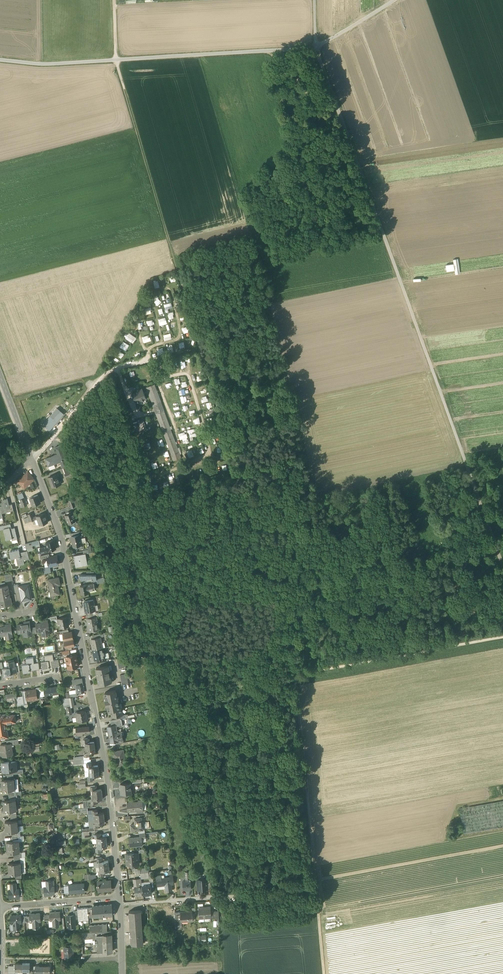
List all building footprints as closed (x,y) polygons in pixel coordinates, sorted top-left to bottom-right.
[(164,304),(166,312),(169,311),(168,308),(172,307),(171,302),(164,304)] [(186,314),(179,316),(181,322),(188,321),(186,314)] [(166,316),(158,318),(160,325),(167,323),(166,316)] [(133,343),(137,337),(129,332),(125,337),(133,343)] [(142,336),(144,342),(151,340),(149,334),(142,336)] [(123,341),(120,346),(126,349),(129,344),(123,341)] [(146,386),(148,393),(156,390),(153,384),(146,386)] [(137,402),(138,403),(139,402),(140,401),(146,399),(142,389),(132,393),(136,402),(137,402)] [(148,393),(152,405),(160,402),(156,390),(148,393)] [(64,414),(57,408),(43,424),(50,430),(64,414)] [(156,414),(163,432),(170,430),(163,411),(156,414)] [(139,428),(140,430),(146,428),(143,418),(137,420),(138,423),(134,425),(135,429),(139,428)] [(176,446),(170,430),(163,432),(172,457),(173,460),(180,457),(179,454),(181,454),(179,448),(177,449),(176,446)] [(178,433),(180,439),(184,438),(185,441),(182,441),(183,444),(189,442),(185,431),(178,433)] [(60,462),(62,468),(67,466),(65,460),(66,459),(63,452),(62,452),(57,454),(45,459),(48,467),(60,462)] [(23,484),(25,486),(32,480),(30,474),(28,472),(18,481),(22,485),(23,484)] [(48,477),(52,487),(61,483),(60,480),(59,480),(57,475),(58,474),(57,474),(48,477)] [(30,498),(33,505),(40,503),(37,495),(30,498)] [(2,513),(6,512),(6,511),(10,510),(9,505),(7,498),(3,499),(3,502),(0,503),(0,506),(2,513)] [(65,515),(68,523),(76,520),(73,512),(65,515)] [(45,513),(34,518),(35,520),(37,519),(39,525),(48,522),(45,513)] [(12,538),(13,540),(18,539),(15,528),(10,529),(10,527),(3,529),(5,540),(12,538)] [(73,546),(74,546),(81,544),(80,535),(73,536),(73,541),(72,541),(73,546)] [(41,548),(42,552),(56,548),(54,540),(46,542),(47,546),(41,548)] [(17,558),(19,565),(24,564),(23,560),(26,559),(25,552),(20,554),(19,550),(10,552),(11,559),(17,558)] [(76,558),(77,566),(86,565),(84,554),(82,554),(74,555),(74,558),(76,558)] [(47,557),(49,566),(50,566),(59,564),(57,555),(50,557),(47,557)] [(43,567),(44,574),(51,573),(50,566),(49,566),(43,567)] [(12,573),(9,574),(5,574),(6,581),(10,581),(13,580),(12,573)] [(54,593),(55,595),(59,594),(58,585),(60,585),(59,578),(48,580),(51,594),(54,593)] [(20,591),(22,600),(31,599),(28,584),(18,586),(18,587),(19,591),(20,591)] [(80,586),(82,595),(88,593),(88,591),(95,589),(94,584),(87,585),(80,586)] [(10,597),(0,599),(0,605),(0,606),(11,604),(10,597)] [(84,608),(85,612),(86,612),(92,611),(93,611),(92,606),(95,605),(94,600),(84,602),(85,608),(84,608)] [(59,619),(60,627),(68,626),(67,617),(59,618),(59,619)] [(88,624),(90,632),(97,630),(95,623),(98,622),(97,617),(93,618),(87,619),(86,619),(87,624),(88,624)] [(44,631),(44,636),(50,635),(48,620),(45,621),(45,622),(36,624),(36,627),(37,632),(44,631)] [(25,632),(26,636),(32,635),(31,634),(30,628),(29,621),(26,622),(27,623),(17,625),(18,634),(25,632)] [(7,639),(13,638),(11,624),(8,625),(8,626),(0,628),(0,636),(7,635),(7,639)] [(63,633),(64,640),(73,639),(72,632),(69,632),(63,633)] [(92,649),(94,649),(100,648),(99,644),(102,643),(101,637),(93,638),(91,639),(93,645),(91,645),(92,649)] [(74,645),(73,639),(64,640),(66,647),(71,646),(74,645)] [(103,647),(100,648),(94,649),(95,655),(93,655),(94,661),(97,660),(102,659),(101,654),(104,653),(103,647)] [(41,661),(42,670),(50,669),(49,667),(56,665),(54,659),(53,659),(52,654),(45,655),(45,656),(47,655),(48,660),(46,660),(41,661)] [(22,664),(23,673),(30,672),(30,669),(36,669),(35,662),(34,662),(33,657),(28,658),(28,663),(26,664),(22,664)] [(117,659),(119,669),(126,667),(124,657),(117,659)] [(3,667),(4,676),(11,675),(11,672),(16,672),(16,666),(15,666),(14,660),(8,661),(9,666),(7,667),(3,667)] [(78,666),(77,660),(67,662),(68,668),(72,667),(78,666)] [(97,667),(100,684),(112,682),(108,665),(97,667)] [(127,674),(120,675),(122,685),(128,683),(127,674)] [(77,693),(84,692),(82,683),(75,685),(77,693)] [(44,689),(45,695),(59,693),(58,686),(44,689)] [(24,702),(24,704),(28,703),(27,701),(37,699),(37,693),(36,689),(26,690),(22,690),(23,696),(24,702)] [(108,711),(111,710),(120,708),(118,699),(117,699),(117,697),(116,690),(105,692),(106,699),(105,699),(106,705),(107,705),(108,711)] [(14,702),(18,702),(17,697),(16,693),(5,695),(6,700),(13,699),(14,702)] [(65,698),(66,707),(71,706),(70,701),(74,701),(73,698),(65,698)] [(121,708),(120,708),(111,710),(111,712),(111,713),(113,715),(113,716),(113,717),(120,715),(122,715),(122,714),(121,708)] [(85,710),(77,712),(77,716),(76,716),(76,717),(77,721),(87,720),(85,710)] [(8,723),(9,723),(9,722),(9,721),(14,720),(14,721),(14,722),(15,722),(16,722),(15,722),(15,721),(14,721),(14,720),(13,715),(13,714),(5,716),(5,714),(1,714),(0,715),(0,738),(5,738),(8,737),(7,728),(5,728),(5,724),(8,723)] [(107,726),(110,742),(117,741),(123,739),(122,734),(117,734),(117,733),(116,726),(115,725),(111,725),(107,726)] [(85,743),(85,747),(95,746),(94,742),(88,742),(88,738),(83,739),(84,743),(85,743)] [(0,745),(2,756),(11,755),(10,745),(10,744),(7,744),(0,745)] [(95,751),(95,746),(85,747),(85,752),(85,756),(89,756),(89,752),(95,751)] [(116,759),(118,766),(126,764),(123,749),(112,751),(113,757),(116,756),(116,759)] [(2,762),(2,771),(10,771),(16,770),(16,761),(2,762)] [(88,766),(89,771),(98,770),(98,765),(92,766),(91,762),(87,762),(87,766),(88,766)] [(99,775),(98,770),(89,771),(89,776),(88,776),(89,780),(93,779),(93,776),(99,775)] [(121,790),(121,794),(131,793),(130,784),(132,784),(132,782),(120,783),(121,787),(122,787),(122,789),(121,790)] [(92,790),(92,795),(102,794),(101,789),(95,790),(95,786),(91,786),(91,790),(92,790)] [(102,794),(92,795),(93,799),(92,799),(92,803),(96,803),(96,799),(102,799),(102,794)] [(86,804),(92,803),(92,799),(93,799),(92,795),(91,795),(92,800),(83,800),(84,808),(86,808),(86,804)] [(139,811),(143,811),(142,800),(138,800),(138,802),(127,803),(128,812),(137,811),(137,809),(139,809),(139,811)] [(464,834),(502,827),(502,800),(460,808),(464,834)] [(93,810),(93,813),(93,814),(94,814),(94,819),(104,818),(104,813),(98,813),(97,810),(93,810)] [(94,819),(95,820),(95,823),(94,823),(94,828),(99,827),(98,823),(105,823),(104,818),(94,819)] [(131,825),(132,831),(142,830),(141,818),(135,819),(135,824),(131,825)] [(96,838),(97,843),(106,842),(106,837),(100,837),(99,833),(95,834),(95,838),(96,838)] [(129,838),(130,847),(136,846),(136,845),(142,844),(142,838),(142,837),(140,837),(129,838)] [(107,847),(106,842),(97,843),(97,847),(96,847),(96,848),(97,851),(101,851),(101,847),(102,847),(107,847)] [(126,854),(127,865),(137,864),(136,860),(138,860),(138,853),(137,853),(134,853),(126,854)] [(97,858),(98,861),(98,862),(99,862),(99,866),(109,865),(108,860),(102,861),(102,857),(97,858)] [(109,870),(109,865),(99,866),(100,869),(100,871),(99,871),(99,875),(103,875),(103,871),(109,870)] [(165,884),(166,891),(171,890),(170,881),(170,878),(164,878),(156,879),(157,886),(162,885),(162,884),(165,884)] [(197,879),(197,889),(208,889),(208,888),(207,879),(207,878),(197,879)] [(136,895),(143,894),(142,886),(139,886),(138,879),(134,880),(135,887),(136,895)] [(44,893),(44,894),(54,894),(53,886),(52,886),(51,880),(46,881),(46,887),(44,887),(44,893)] [(98,881),(99,891),(111,889),(110,880),(98,881)] [(9,890),(9,898),(19,897),(19,895),(19,889),(16,889),(16,883),(10,884),(11,890),(9,890)] [(69,885),(70,893),(84,892),(83,883),(69,885)] [(150,885),(142,886),(143,894),(151,893),(150,885)] [(93,915),(93,916),(112,914),(112,909),(112,904),(92,906),(92,907),(93,910),(91,910),(92,912),(93,912),(93,915)] [(78,917),(78,920),(89,919),(88,916),(93,915),(93,912),(92,912),(91,910),(93,910),(92,907),(87,908),(87,907),(77,908),(77,910),(78,917)] [(199,908),(199,918),(211,917),(210,907),(199,908)] [(129,911),(130,928),(142,927),(141,910),(129,911)] [(192,911),(181,912),(181,920),(189,920),(189,921),(193,920),(192,913),(192,911)] [(53,920),(53,926),(59,926),(58,919),(60,919),(60,912),(53,912),(50,912),(50,914),(50,920),(53,920)] [(33,921),(33,928),(39,927),(38,921),(40,921),(40,913),(30,914),(30,916),(31,922),(33,921)] [(13,923),(14,930),(19,929),(19,923),(21,923),(21,917),(21,915),(11,916),(12,923),(13,923)] [(67,915),(68,926),(75,926),(74,918),(74,915),(67,915)] [(143,944),(142,927),(130,928),(131,944),(143,944)] [(98,952),(103,952),(102,941),(112,941),(111,931),(106,931),(103,931),(99,931),(93,932),(93,938),(93,940),(95,940),(95,944),(97,943),(98,952)] [(112,952),(112,941),(102,941),(103,952),(112,952)] [(64,950),(65,958),(73,958),(73,950),(73,946),(63,946),(63,950),(64,950)]
